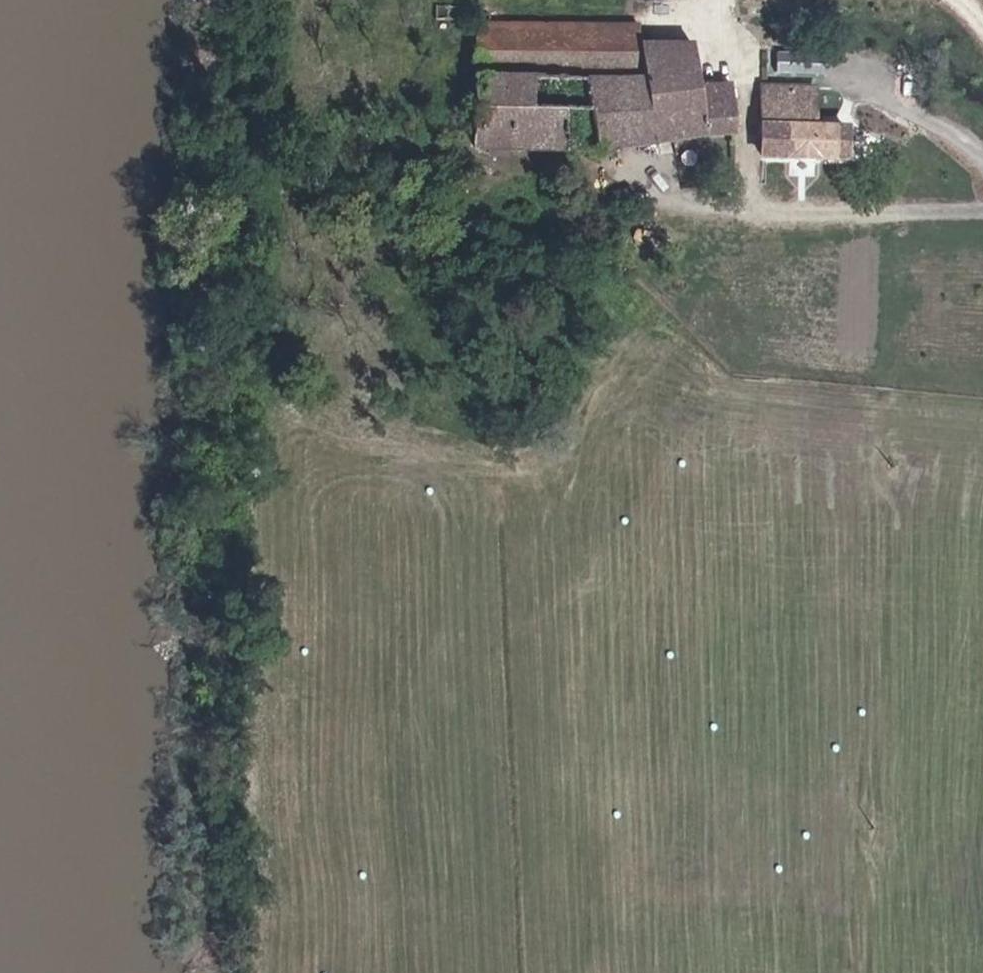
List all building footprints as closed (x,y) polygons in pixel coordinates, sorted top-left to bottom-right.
[(432,20),(452,20),(477,20),(477,6),(433,6),(432,20)] [(731,134),(733,47),(644,44),(644,28),(476,26),(472,152),(590,153),(731,134)] [(847,128),(897,129),(897,89),(763,89),(763,128),(847,128)] [(847,158),(847,128),(763,128),(763,157),(847,158)]
